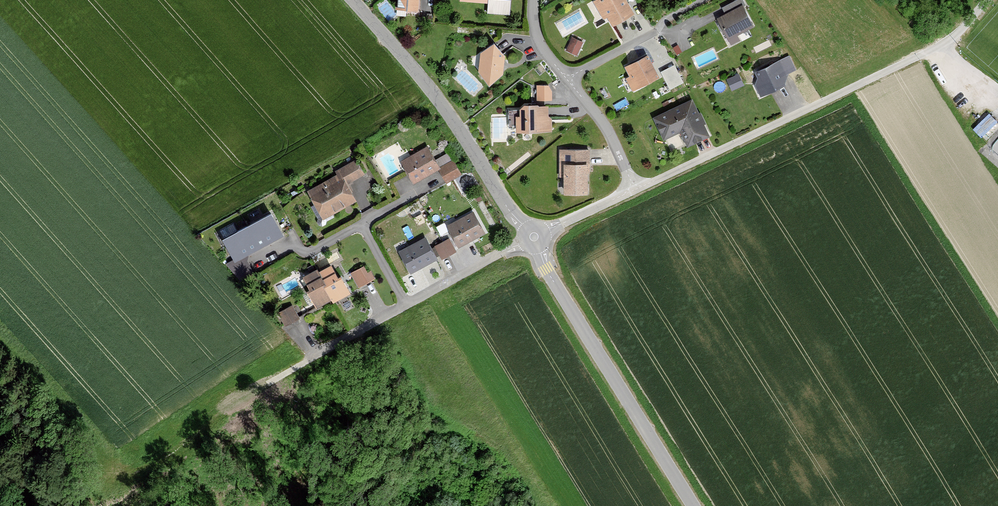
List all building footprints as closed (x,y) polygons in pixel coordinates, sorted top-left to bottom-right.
[(392,8),(415,8),(415,0),(393,0),(392,8)] [(486,13),(509,14),(510,0),(486,0),(486,13)] [(605,26),(631,11),(625,0),(591,0),(605,26)] [(741,2),(715,16),(729,43),(739,38),(737,33),(753,25),(741,2)] [(582,41),(570,36),(565,49),(577,54),(582,41)] [(490,40),(477,52),(475,71),(486,86),(502,74),(503,54),(490,40)] [(646,51),(622,63),(629,76),(625,78),(631,90),(659,76),(646,51)] [(787,53),(753,70),(753,84),(759,96),(782,85),(783,74),(794,68),(787,53)] [(732,86),(745,82),(741,71),(728,75),(732,86)] [(551,84),(533,84),(533,101),(550,102),(551,84)] [(692,99),(654,118),(672,155),(710,137),(692,99)] [(550,105),(512,104),(512,129),(549,130),(550,105)] [(983,134),(997,120),(997,118),(991,110),(974,125),(983,134)] [(426,143),(399,157),(412,182),(438,167),(426,143)] [(587,148),(559,148),(559,191),(587,191),(587,148)] [(453,159),(438,167),(446,180),(460,173),(453,159)] [(360,163),(306,195),(321,220),(354,201),(345,186),(366,173),(360,163)] [(267,209),(217,236),(231,262),(281,234),(267,209)] [(448,237),(433,244),(440,258),(456,250),(454,246),(482,232),(472,212),(442,227),(448,237)] [(423,236),(395,251),(407,274),(435,259),(423,236)] [(333,262),(300,278),(313,306),(347,290),(333,262)] [(363,263),(349,270),(358,286),(371,279),(363,263)] [(294,302),(279,309),(285,323),(301,316),(294,302)]
